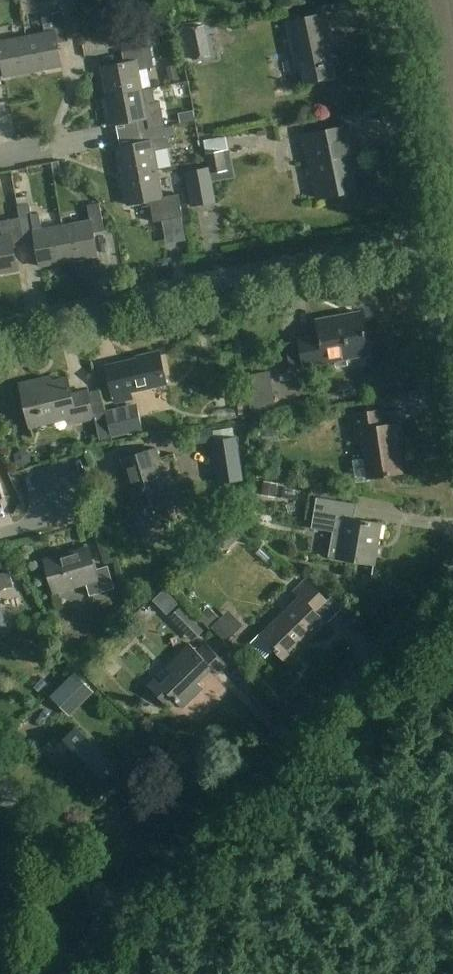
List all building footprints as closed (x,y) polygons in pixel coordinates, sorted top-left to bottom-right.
[(332,37),(327,13),(287,21),(298,71),(304,70),(306,83),(335,77),(327,38),(332,37)] [(27,36),(33,72),(63,67),(58,43),(69,41),(64,14),(43,18),(46,33),(27,36)] [(27,36),(8,40),(5,25),(0,26),(0,54),(1,54),(5,77),(33,72),(27,36)] [(108,97),(143,90),(140,70),(155,67),(151,47),(123,52),(125,63),(102,68),(108,97)] [(136,120),(138,132),(166,127),(163,115),(149,117),(143,90),(108,97),(113,125),(136,120)] [(356,155),(350,126),(304,136),(309,162),(312,161),(319,198),(355,190),(348,157),(356,155)] [(169,146),(166,127),(138,132),(140,143),(117,147),(122,176),(158,170),(154,149),(169,146)] [(207,169),(186,173),(192,206),(213,202),(207,169)] [(158,170),(122,176),(128,205),(151,200),(155,221),(183,216),(179,194),(163,197),(158,170)] [(34,203),(28,173),(12,176),(20,216),(32,214),(30,204),(34,203)] [(63,225),(69,261),(100,256),(95,232),(105,231),(100,203),(88,205),(91,220),(63,225)] [(20,218),(25,245),(37,243),(41,267),(69,261),(63,225),(42,229),(39,214),(20,218)] [(25,245),(20,218),(1,221),(3,236),(0,237),(0,274),(19,271),(14,247),(25,245)] [(369,355),(361,312),(317,320),(320,335),(299,339),(304,367),(369,355)] [(167,384),(160,352),(143,355),(144,358),(107,366),(115,403),(133,399),(131,392),(167,384)] [(274,373),(251,378),(256,397),(278,392),(274,373)] [(72,394),(69,379),(40,385),(39,380),(21,385),(30,423),(69,414),(71,424),(94,418),(88,391),(72,394)] [(144,430),(138,404),(107,411),(112,437),(144,430)] [(381,426),(379,410),(354,414),(358,441),(363,440),(366,459),(354,461),(357,484),(372,481),(371,478),(402,473),(395,424),(381,426)] [(160,460),(156,448),(123,458),(138,509),(134,510),(141,530),(160,524),(154,505),(167,501),(155,461),(160,460)] [(356,504),(318,497),(313,527),(341,532),(336,558),(375,564),(382,524),(354,519),(356,504)] [(233,550),(252,541),(248,532),(229,541),(233,550)] [(95,569),(89,547),(46,560),(55,592),(87,583),(90,596),(115,588),(109,565),(95,569)] [(10,571),(0,574),(0,590),(14,586),(10,571)] [(327,601),(307,580),(295,591),(301,597),(262,635),(286,660),(307,639),(308,640),(327,622),(317,611),(327,601)] [(219,628),(233,645),(252,628),(238,612),(219,628)] [(175,626),(205,643),(212,630),(182,613),(175,626)] [(228,665),(206,643),(197,651),(190,643),(166,667),(172,673),(161,684),(155,678),(148,685),(171,709),(178,702),(184,708),(204,689),(198,683),(214,668),(219,674),(228,665)] [(72,674),(49,697),(58,707),(82,683),(72,674)] [(122,774),(77,728),(62,742),(56,737),(44,749),(73,778),(77,775),(98,797),(122,774)] [(17,896),(0,878),(0,912),(17,896)]
